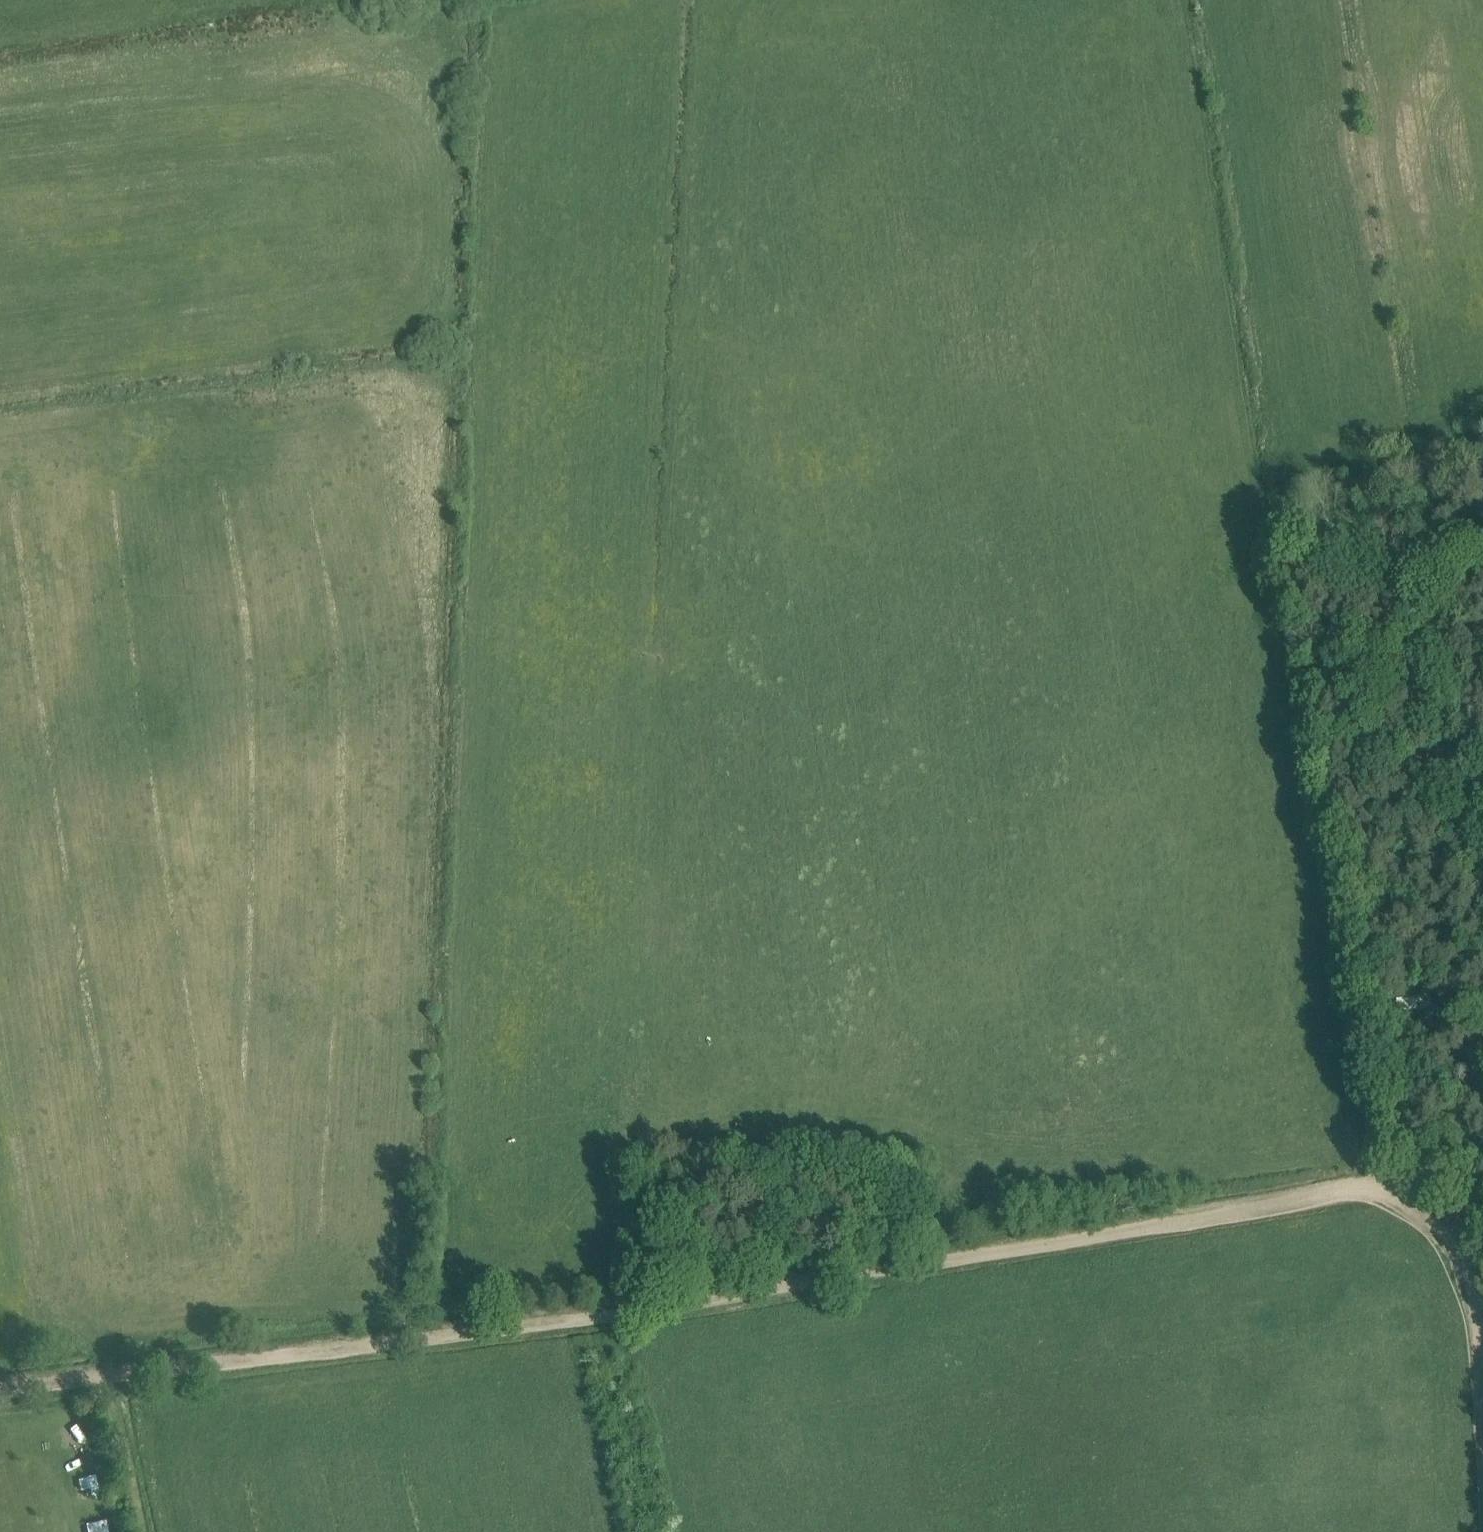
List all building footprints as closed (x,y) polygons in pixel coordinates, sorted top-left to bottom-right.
[(91,1472),(71,1477),(75,1496),(95,1492),(91,1472)] [(79,1518),(77,1531),(95,1531),(97,1521),(79,1518)]
